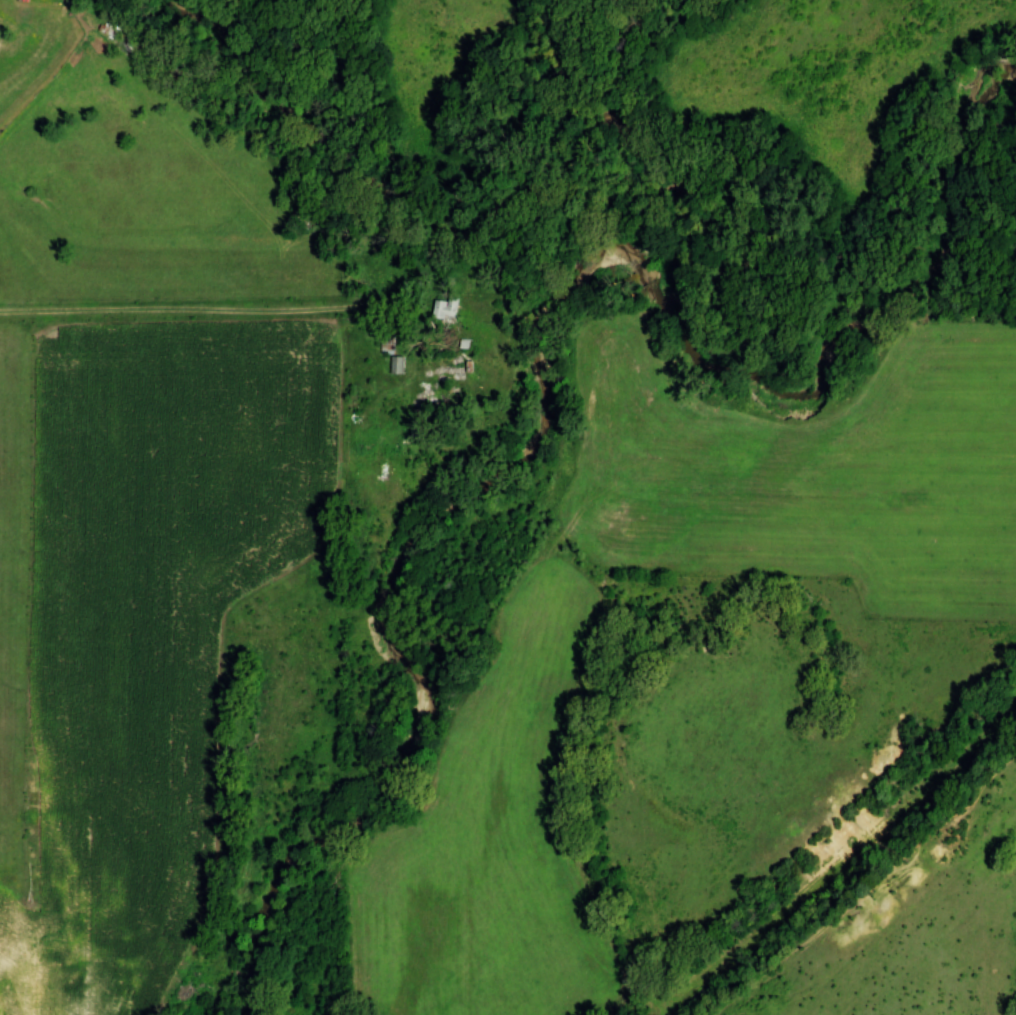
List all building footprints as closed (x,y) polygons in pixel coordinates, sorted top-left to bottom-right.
[(458,296),(450,296),(450,300),(432,300),(431,321),(457,322),(458,296)] [(392,357),(392,373),(404,373),(404,357),(392,357)]
